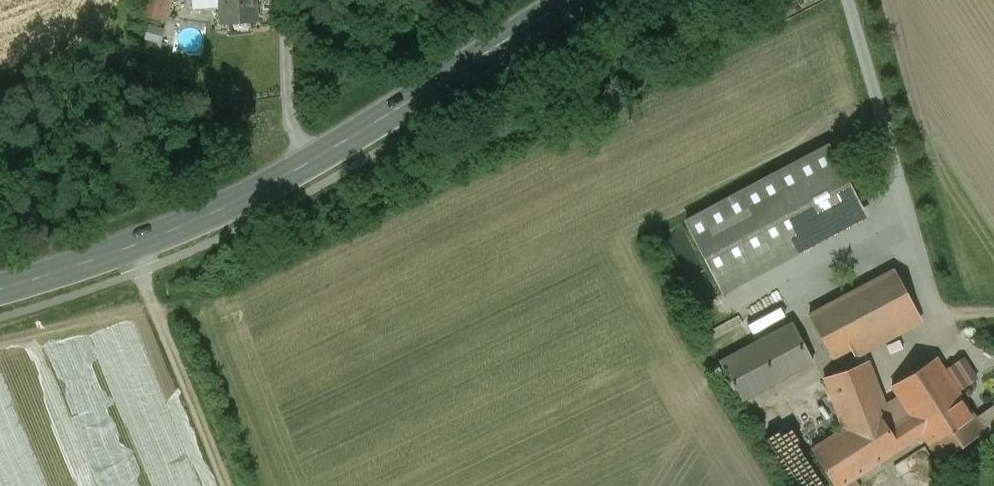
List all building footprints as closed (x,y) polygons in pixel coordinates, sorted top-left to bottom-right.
[(143,16),(164,21),(168,0),(147,0),(143,16)] [(193,5),(220,3),(222,26),(256,23),(255,0),(193,0),(193,5)] [(829,145),(685,221),(724,294),(868,218),(829,145)] [(893,271),(808,316),(831,357),(846,348),(852,355),(920,321),(893,271)] [(791,323),(717,363),(739,402),(813,362),(791,323)] [(812,450),(837,485),(844,485),(924,435),(940,458),(981,434),(983,432),(976,419),(957,389),(976,377),(963,355),(943,369),(936,358),(892,384),(910,415),(892,425),(869,361),(825,376),(845,430),(812,450)] [(976,419),(983,432),(981,434),(986,441),(993,435),(993,407),(976,419)]
